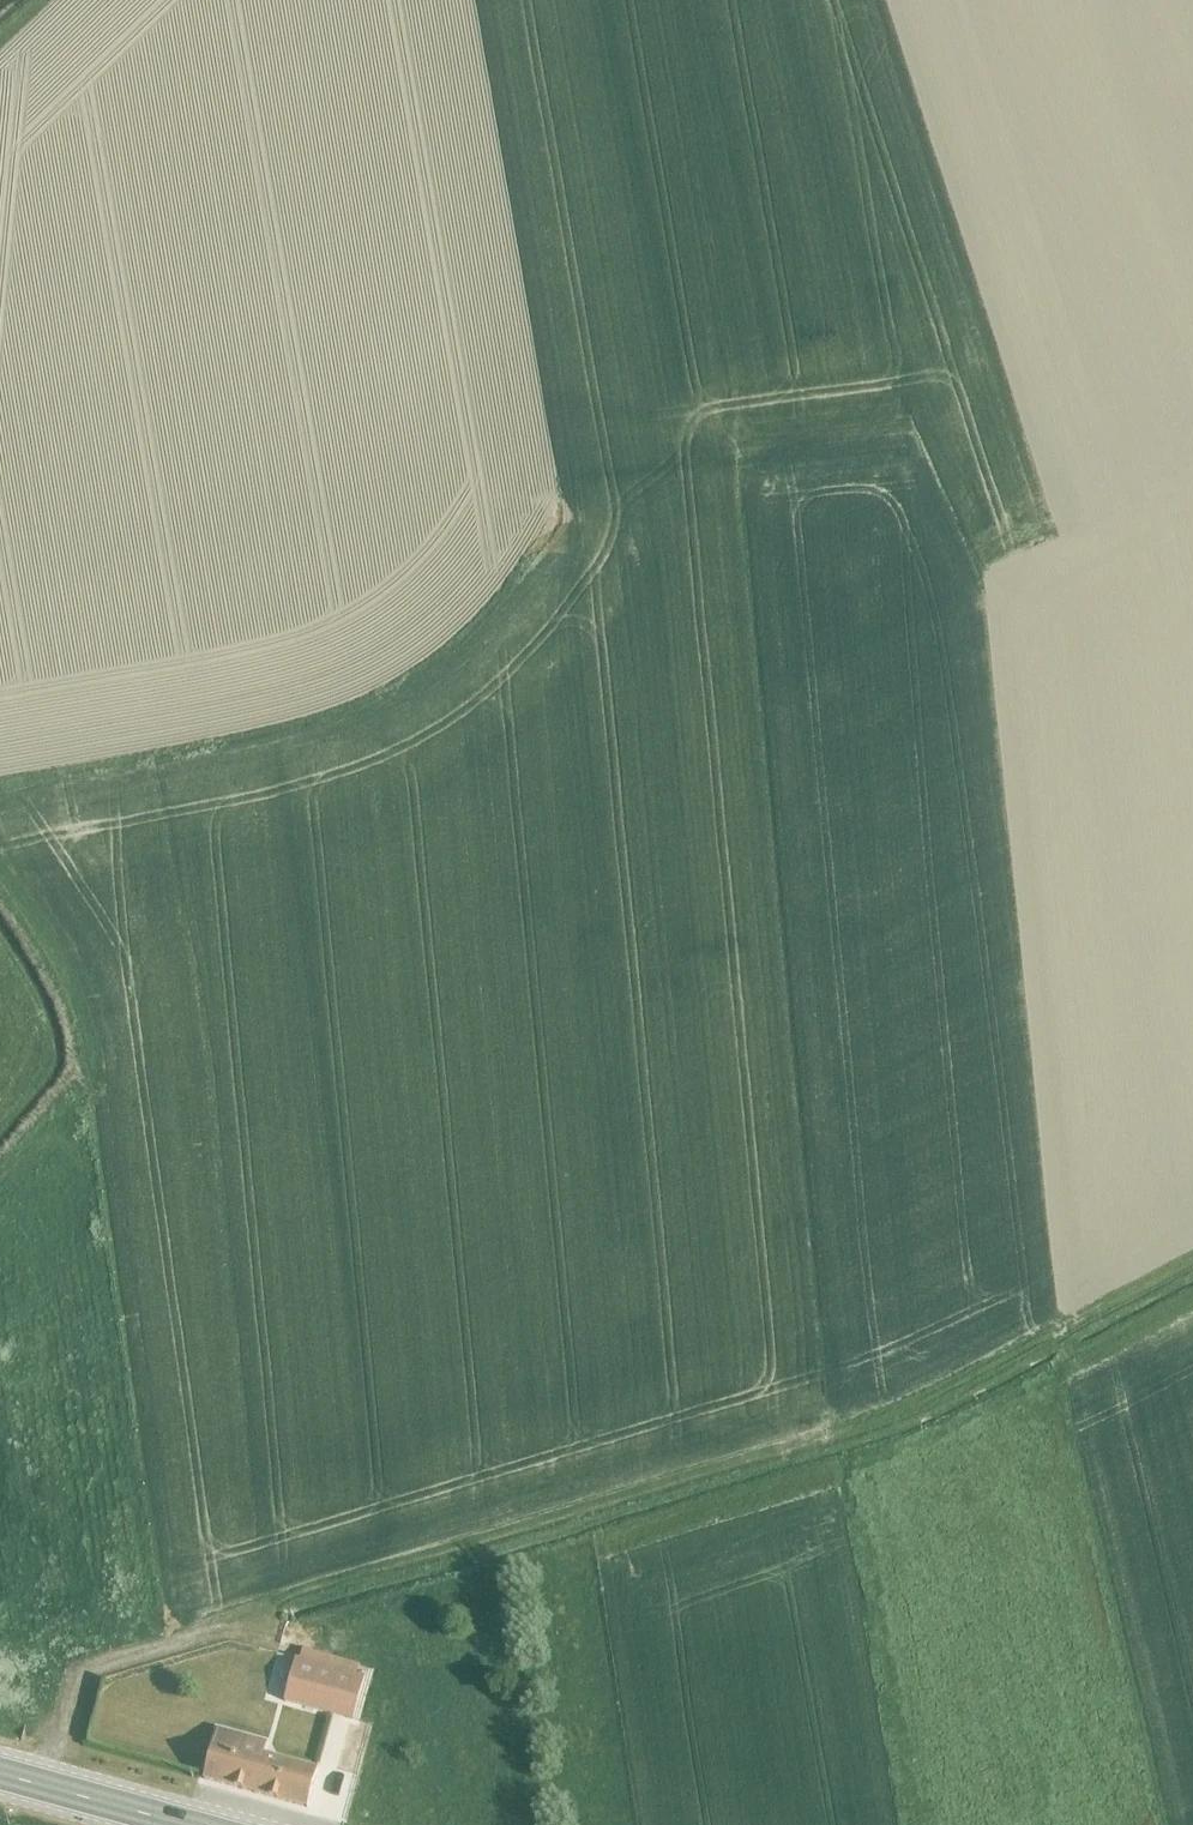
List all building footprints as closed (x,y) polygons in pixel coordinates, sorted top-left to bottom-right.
[(354,1721),(366,1677),(358,1675),(361,1663),(303,1647),(300,1659),(297,1658),(285,1702),(354,1721)] [(308,1807),(319,1768),(266,1753),(269,1742),(218,1729),(205,1778),(308,1807)]
